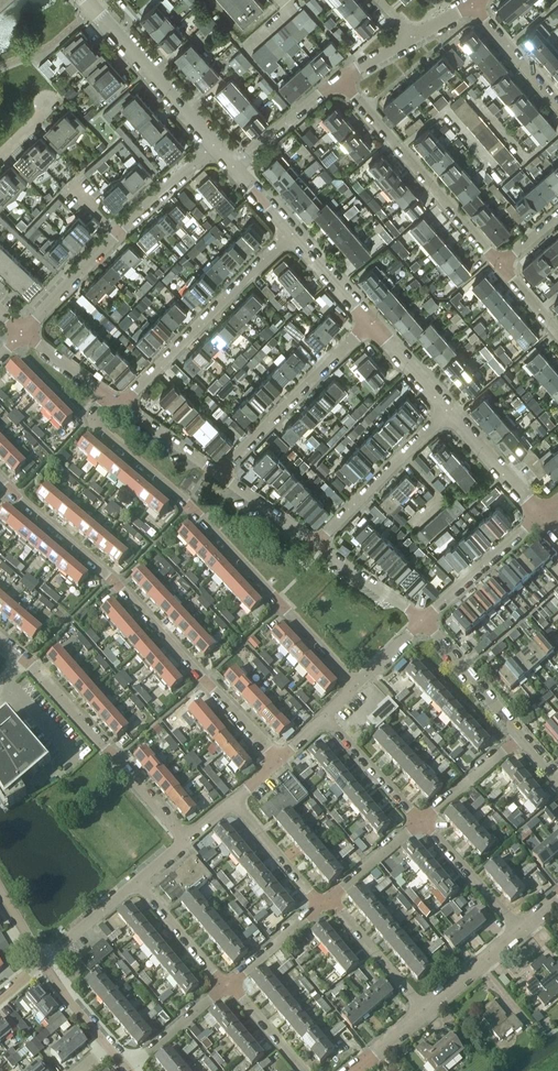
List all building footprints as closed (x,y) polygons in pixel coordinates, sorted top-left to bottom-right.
[(189,5),(194,10),(201,3),(197,0),(185,0),(189,5)] [(259,0),(222,0),(224,2),(221,5),(225,9),(228,6),(243,24),(264,6),(259,0)] [(359,2),(357,0),(341,0),(337,4),(346,14),(359,2)] [(520,11),(511,0),(505,0),(498,7),(509,20),(520,11)] [(530,2),(529,0),(511,0),(520,11),(530,2)] [(171,9),(166,4),(160,1),(157,3),(141,18),(150,28),(166,14),(171,9)] [(317,13),(323,8),(318,2),(312,7),(317,13)] [(355,24),(368,12),(359,2),(346,14),(355,24)] [(308,25),(314,20),(304,9),(298,14),(308,25)] [(200,28),(211,18),(206,12),(194,22),(200,28)] [(364,34),(377,23),(368,12),(355,24),(364,34)] [(502,12),(496,17),(500,22),(506,16),(502,12)] [(159,38),(175,24),(166,14),(150,28),(159,38)] [(305,27),(308,25),(298,14),(292,19),(302,30),(305,27)] [(330,28),(337,22),(331,16),(324,22),(330,28)] [(206,34),(217,24),(211,18),(200,28),(206,34)] [(296,35),(302,30),(292,19),(287,24),(296,35)] [(308,31),(317,24),(314,20),(308,25),(305,27),(308,31)] [(533,47),(546,36),(551,32),(541,21),(524,37),(533,47)] [(168,49),(184,35),(175,24),(159,38),(168,49)] [(288,42),(294,37),(284,26),(278,31),(288,42)] [(338,37),(344,32),(339,26),(333,32),(338,37)] [(300,39),(308,31),(305,27),(302,30),(296,35),(300,39)] [(469,50),(482,38),(474,28),(460,40),(469,50)] [(86,38),(88,37),(80,29),(60,47),(72,61),(91,44),(86,38)] [(282,47),(285,45),(288,42),(278,31),(272,36),(282,47)] [(348,49),(354,43),(344,32),(338,37),(348,49)] [(229,38),(224,33),(219,38),(223,43),(229,38)] [(276,53),(282,47),(272,36),(267,41),(276,53)] [(542,58),(555,46),(546,36),(533,47),(542,58)] [(288,49),(297,41),(294,37),(288,42),(285,45),(288,49)] [(477,59),(491,48),(482,38),(469,50),(477,59)] [(333,62),(343,53),(331,40),(321,49),(333,62)] [(185,67),(201,53),(192,43),(176,57),(185,67)] [(98,49),(96,50),(91,44),(72,61),(65,67),(71,74),(78,68),(84,75),(105,56),(98,49)] [(268,60),(274,55),(264,44),(258,49),(268,60)] [(280,56),(288,49),(285,45),(282,47),(276,53),(280,56)] [(557,62),(557,49),(555,46),(542,58),(551,68),(557,62)] [(455,61),(460,57),(452,47),(447,52),(455,61)] [(486,69),(499,58),(491,48),(477,59),(486,69)] [(262,65),(268,60),(258,49),(252,54),(262,65)] [(322,71),(333,62),(321,49),(311,58),(322,71)] [(241,63),(247,58),(241,51),(235,57),(241,63)] [(194,78),(210,64),(201,53),(185,67),(194,78)] [(445,77),(455,68),(443,54),(433,63),(445,77)] [(265,69),(277,59),(274,55),(268,60),(262,65),(265,69)] [(110,66),(112,64),(105,56),(84,75),(90,81),(84,87),(90,94),(115,72),(110,66)] [(48,57),(39,66),(44,71),(53,62),(48,57)] [(459,66),(465,62),(460,57),(455,61),(459,66)] [(246,69),(252,63),(247,58),(241,63),(246,69)] [(312,80),(322,71),(311,58),(300,67),(312,80)] [(505,70),(508,68),(499,58),(486,69),(482,72),(491,82),(491,81),(494,79),(505,70)] [(435,86),(445,77),(433,63),(423,71),(435,86)] [(203,88),(219,74),(210,64),(194,78),(203,88)] [(302,89),(312,80),(300,67),(290,76),(302,89)] [(514,79),(505,70),(494,79),(491,81),(499,91),(514,79)] [(426,94),(435,86),(423,71),(413,80),(426,94)] [(472,81),(476,77),(471,71),(467,75),(472,81)] [(122,76),(121,77),(115,72),(90,94),(96,101),(103,95),(109,102),(129,84),(122,76)] [(262,88),(268,82),(263,76),(257,82),(262,88)] [(292,99),(302,89),(290,76),(280,85),(292,99)] [(225,102),(241,88),(232,78),(216,92),(225,102)] [(508,101),(522,89),(514,79),(499,91),(508,101)] [(416,102),(426,94),(413,80),(404,88),(416,102)] [(267,94),(274,88),(268,82),(262,88),(267,94)] [(58,88),(63,93),(66,90),(62,85),(58,88)] [(471,87),(467,90),(475,99),(479,96),(479,95),(477,93),(474,89),(472,86),(471,87)] [(234,113),(250,99),(241,88),(225,102),(234,113)] [(406,111),(416,102),(404,88),(394,97),(406,111)] [(69,89),(65,94),(70,100),(75,96),(69,89)] [(516,111),(531,99),(522,89),(508,101),(516,111)] [(134,95),(129,90),(103,114),(109,121),(113,118),(111,116),(123,106),(130,115),(145,102),(137,92),(134,95)] [(280,108),(287,103),(277,92),(271,97),(280,108)] [(443,94),(433,103),(435,105),(439,110),(445,104),(448,102),(449,101),(448,100),(443,94)] [(454,109),(465,99),(462,95),(450,105),(454,109)] [(391,124),(406,111),(394,97),(384,105),(390,113),(385,117),(391,124)] [(243,123),(259,109),(250,99),(234,113),(243,123)] [(458,114),(470,104),(465,99),(454,109),(458,114)] [(525,121),(539,109),(531,99),(516,111),(525,121)] [(495,100),(488,107),(494,114),(501,107),(495,100)] [(138,124),(153,111),(145,102),(130,115),(127,118),(135,127),(138,124)] [(463,119),(474,109),(470,104),(458,114),(463,119)] [(433,115),(439,110),(435,105),(429,110),(433,115)] [(331,128),(344,117),(335,107),(322,117),(331,128)] [(82,129),(86,125),(70,108),(57,121),(76,141),(76,140),(82,130),(82,129)] [(252,133),(268,119),(259,109),(243,123),(252,133)] [(467,124),(478,114),(474,109),(463,119),(467,124)] [(533,131),(547,119),(539,109),(525,121),(533,131)] [(91,110),(84,116),(87,120),(95,114),(91,110)] [(143,136),(161,120),(153,111),(138,124),(143,135),(142,135),(143,136)] [(471,129),(483,119),(478,114),(467,124),(471,129)] [(340,138),(352,127),(344,117),(331,128),(340,138)] [(424,122),(420,117),(415,121),(419,126),(424,122)] [(475,134),(487,124),(483,119),(471,129),(475,134)] [(542,141),(556,129),(547,119),(533,131),(542,141)] [(154,142),(169,128),(161,120),(143,136),(154,142)] [(76,141),(57,121),(43,133),(60,151),(64,146),(65,147),(65,146),(75,141),(76,141)] [(409,135),(419,126),(415,121),(405,130),(409,135)] [(445,131),(447,130),(449,128),(445,123),(441,126),(445,131)] [(480,139),(491,129),(487,124),(475,134),(480,139)] [(121,134),(124,131),(119,125),(115,128),(121,134)] [(349,148),(361,137),(352,127),(340,138),(349,148)] [(158,153),(177,137),(169,128),(154,142),(158,153)] [(423,151),(438,138),(429,128),(414,141),(423,151)] [(484,144),(496,134),(491,129),(480,139),(484,144)] [(316,140),(317,140),(308,130),(301,136),(310,146),(316,141),(316,140)] [(129,143),(132,140),(127,134),(123,137),(129,143)] [(488,149),(500,139),(496,134),(484,144),(488,149)] [(52,158),(57,154),(40,137),(27,149),(46,169),(52,159),(53,159),(52,158)] [(170,160),(185,147),(177,137),(158,153),(159,154),(170,159),(170,160)] [(357,158),(370,147),(361,137),(349,148),(357,158)] [(431,161),(446,148),(438,138),(423,151),(431,161)] [(493,154),(504,144),(500,139),(488,149),(493,154)] [(524,147),(528,143),(524,139),(520,143),(524,147)] [(117,150),(124,144),(121,140),(114,146),(117,150)] [(101,152),(107,147),(102,142),(97,147),(101,152)] [(137,152),(140,149),(135,143),(131,146),(137,152)] [(302,149),(305,146),(302,143),(296,148),(303,157),(306,154),(302,149)] [(551,153),(556,148),(551,143),(546,147),(551,153)] [(497,159),(509,149),(504,144),(493,154),(497,159)] [(319,147),(314,151),(318,156),(323,152),(319,147)] [(108,157),(115,152),(111,148),(105,154),(108,157)] [(440,170),(455,157),(446,148),(431,161),(440,170)] [(46,169),(27,149),(14,162),(30,179),(35,175),(35,176),(36,175),(46,169)] [(501,164),(513,154),(509,149),(497,159),(501,164)] [(144,161),(148,158),(143,152),(139,155),(144,161)] [(330,152),(321,159),(327,167),(336,159),(330,152)] [(273,178),(290,164),(281,153),(273,160),(271,158),(263,165),(265,167),(264,168),(273,178)] [(378,175),(390,164),(381,154),(369,165),(378,175)] [(506,169),(517,159),(513,154),(501,164),(506,169)] [(536,165),(542,159),(538,155),(532,160),(536,165)] [(99,165),(106,159),(103,156),(96,162),(99,165)] [(448,180),(463,167),(455,157),(440,170),(448,180)] [(509,174),(521,164),(517,159),(506,169),(509,174)] [(316,160),(311,164),(315,169),(320,165),(316,160)] [(530,170),(536,165),(532,160),(525,165),(530,170)] [(143,184),(152,176),(139,161),(138,161),(127,166),(127,165),(127,166),(143,184)] [(152,170),(156,167),(150,161),(147,164),(152,170)] [(329,166),(334,172),(339,168),(333,162),(329,166)] [(91,174),(97,168),(94,164),(87,170),(91,174)] [(282,188),(298,174),(290,164),(273,178),(282,188)] [(386,185),(399,174),(390,164),(378,175),(374,178),(383,188),(386,185)] [(27,182),(10,165),(0,175),(0,181),(16,198),(17,198),(16,197),(23,188),(23,187),(22,187),(27,182)] [(134,192),(143,184),(127,166),(126,166),(127,166),(121,177),(134,192)] [(323,174),(327,171),(322,166),(319,169),(323,174)] [(457,190),(472,177),(463,167),(448,180),(457,190)] [(557,189),(557,171),(555,167),(545,175),(557,190),(557,189)] [(290,198),(307,184),(298,174),(282,188),(290,198)] [(395,195),(407,184),(399,174),(386,185),(383,188),(391,198),(395,195)] [(207,194),(218,185),(209,175),(198,185),(207,194)] [(547,198),(557,190),(545,175),(535,184),(547,198)] [(125,200),(134,192),(121,177),(109,181),(125,200)] [(476,191),(480,187),(472,177),(457,190),(465,200),(476,190),(476,191)] [(352,185),(358,192),(363,187),(357,180),(352,185)] [(16,198),(0,181),(0,207),(0,208),(5,204),(6,204),(16,198)] [(108,215),(125,200),(109,181),(109,182),(103,193),(102,193),(107,198),(99,205),(108,215)] [(494,192),(498,188),(493,182),(489,186),(494,192)] [(299,208),(316,193),(307,184),(290,198),(299,208)] [(342,193),(346,189),(341,184),(338,187),(342,193)] [(403,205),(416,194),(407,184),(395,195),(403,205)] [(537,207),(547,198),(535,184),(525,192),(537,207)] [(215,204),(226,194),(218,185),(207,194),(215,204)] [(499,197),(503,194),(498,188),(494,192),(499,197)] [(190,209),(196,204),(184,190),(178,195),(190,209)] [(485,200),(476,191),(476,190),(465,200),(463,202),(471,212),(485,200)] [(50,192),(44,195),(47,200),(53,196),(50,192)] [(527,215),(537,207),(525,192),(515,201),(527,215)] [(324,204),(324,203),(316,193),(299,208),(308,218),(314,213),(314,212),(324,204)] [(363,197),(367,202),(372,197),(368,193),(363,197)] [(224,214),(235,204),(226,194),(215,204),(224,214)] [(413,215),(425,205),(416,194),(403,205),(413,215)] [(192,215),(179,200),(174,195),(172,197),(176,202),(167,210),(181,225),(192,215)] [(54,210),(59,204),(55,200),(50,207),(54,210)] [(480,221),(493,210),(485,200),(471,212),(480,221)] [(323,223),(336,211),(327,201),(324,203),(324,204),(314,212),(314,213),(323,223)] [(382,206),(377,201),(371,207),(375,212),(382,206)] [(510,212),(516,208),(511,203),(506,207),(510,212)] [(196,206),(191,210),(197,216),(202,212),(196,206)] [(40,210),(37,207),(32,212),(35,215),(40,210)] [(234,208),(227,215),(231,219),(238,212),(234,208)] [(376,212),(382,219),(385,216),(387,215),(381,208),(376,212)] [(519,222),(524,217),(516,208),(510,212),(519,222)] [(45,218),(51,212),(47,209),(41,215),(45,218)] [(167,210),(158,218),(167,229),(168,229),(172,233),(181,225),(167,210)] [(488,231),(502,220),(493,210),(480,221),(488,231)] [(331,232),(344,221),(336,211),(323,223),(331,232)] [(355,212),(350,216),(353,220),(358,216),(355,212)] [(84,239),(100,222),(93,216),(86,224),(78,216),(78,217),(67,222),(66,222),(84,239)] [(435,230),(426,220),(423,216),(411,227),(423,241),(435,230)] [(37,227),(43,221),(39,218),(33,224),(37,227)] [(158,237),(167,229),(158,218),(149,227),(158,237)] [(389,218),(384,222),(396,236),(401,231),(389,218)] [(8,227),(10,225),(4,219),(2,222),(8,227)] [(212,224),(207,219),(203,224),(208,229),(212,224)] [(497,241),(510,230),(502,220),(488,231),(497,241)] [(18,226),(22,230),(27,225),(23,221),(18,226)] [(255,243),(265,233),(253,221),(243,231),(255,243)] [(340,242),(353,231),(344,221),(331,232),(340,242)] [(76,248),(84,239),(66,222),(66,223),(61,234),(76,248)] [(223,231),(216,225),(215,224),(209,229),(217,237),(220,234),(223,231)] [(33,232),(34,230),(31,226),(25,233),(28,236),(29,236),(33,240),(38,235),(36,234),(35,234),(33,232)] [(16,236),(19,233),(13,227),(10,230),(16,236)] [(141,237),(137,241),(149,253),(162,241),(158,237),(149,227),(140,235),(141,237)] [(216,236),(210,230),(203,238),(209,244),(216,236)] [(431,251),(444,240),(435,230),(423,241),(431,251)] [(256,245),(255,243),(243,231),(235,239),(249,252),(256,245)] [(349,253),(362,241),(353,231),(340,242),(349,253)] [(389,240),(393,237),(388,231),(384,234),(389,240)] [(190,246),(195,241),(187,233),(182,238),(190,246)] [(68,256),(76,248),(61,234),(50,240),(50,239),(50,240),(68,256)] [(25,244),(28,241),(22,235),(19,238),(25,244)] [(241,260),(249,252),(235,239),(228,247),(240,259),(241,260)] [(398,251),(403,247),(396,239),(391,244),(398,251)] [(59,265),(68,256),(50,240),(45,251),(45,252),(59,265)] [(440,261),(453,250),(444,240),(431,251),(440,261)] [(557,260),(557,247),(552,240),(542,249),(554,263),(557,260)] [(203,247),(198,242),(198,241),(194,245),(200,250),(203,247)] [(357,263),(371,251),(362,241),(349,253),(357,263)] [(34,252),(36,249),(30,243),(27,246),(34,252)] [(131,263),(140,254),(130,245),(121,254),(131,263)] [(192,258),(200,250),(194,245),(187,252),(192,258)] [(181,254),(186,249),(183,246),(178,250),(181,254)] [(232,266),(240,259),(228,247),(220,255),(232,266)] [(545,272),(554,263),(542,249),(532,257),(545,272)] [(16,258),(8,250),(0,258),(0,270),(3,272),(16,258)] [(449,270),(461,260),(453,250),(440,261),(441,261),(436,265),(444,274),(449,270)] [(42,260),(45,257),(39,251),(36,254),(42,260)] [(122,272),(131,263),(121,254),(112,263),(122,272)] [(184,255),(179,260),(185,266),(190,261),(184,255)] [(224,274),(232,266),(220,255),(212,262),(224,274)] [(532,257),(522,266),(534,280),(537,283),(542,279),(544,280),(549,276),(545,272),(532,257)] [(11,280),(25,266),(16,258),(3,272),(11,280)] [(286,284),(297,275),(288,265),(283,259),(272,269),(278,275),(286,284)] [(421,264),(424,262),(422,259),(419,262),(417,260),(413,263),(418,268),(421,265),(421,264)] [(51,268),(54,265),(48,260),(45,263),(51,268)] [(166,260),(161,265),(166,270),(170,265),(166,260)] [(397,269),(400,265),(395,260),(392,263),(392,264),(388,267),(390,269),(394,265),(397,269)] [(458,281),(470,270),(461,260),(449,270),(458,281)] [(217,282),(224,274),(212,262),(205,270),(217,282)] [(113,281),(122,272),(112,263),(104,271),(113,281)] [(173,269),(180,276),(185,270),(178,263),(173,269)] [(381,277),(386,272),(382,267),(380,268),(376,263),(359,278),(367,288),(381,277)] [(20,289),(34,274),(25,266),(11,280),(20,289)] [(164,272),(159,267),(155,271),(161,276),(164,272)] [(167,283),(177,274),(171,269),(162,278),(167,283)] [(209,290),(217,282),(205,270),(197,278),(209,290)] [(113,281),(104,271),(95,280),(105,290),(109,293),(117,285),(113,281)] [(152,283),(157,278),(150,271),(145,275),(152,283)] [(386,272),(381,277),(367,288),(376,298),(389,287),(394,282),(386,272)] [(29,297),(43,283),(34,274),(20,289),(29,297)] [(431,279),(426,274),(421,278),(426,283),(431,279)] [(481,295),(494,284),(485,274),(473,284),(481,295)] [(295,294),(306,284),(297,275),(286,284),(295,294)] [(201,297),(209,290),(197,278),(190,286),(201,297)] [(153,284),(152,284),(147,279),(138,288),(144,294),(153,284)] [(96,299),(105,290),(95,280),(86,289),(96,299)] [(414,288),(417,285),(413,280),(405,287),(407,289),(411,286),(414,288)] [(160,290),(164,285),(159,281),(155,285),(160,290)] [(557,288),(557,287),(554,282),(544,291),(549,296),(557,288)] [(274,295),(275,294),(266,284),(261,289),(269,299),(270,299),(274,295)] [(303,303),(314,294),(306,284),(295,294),(303,303)] [(490,305),(503,294),(494,284),(481,295),(490,305)] [(131,297),(134,293),(124,285),(121,289),(131,297)] [(194,305),(201,297),(190,286),(182,294),(194,305)] [(385,308),(398,297),(389,287),(376,298),(385,308)] [(140,297),(144,294),(138,288),(135,292),(140,297)] [(459,298),(463,295),(460,290),(450,299),(464,315),(467,312),(463,307),(465,305),(459,298)] [(254,310),(263,301),(253,291),(244,300),(254,310)] [(499,315),(511,304),(503,294),(490,305),(499,315)] [(146,295),(142,298),(147,303),(149,305),(152,301),(146,295)] [(278,308),(282,305),(274,295),(270,299),(278,308)] [(430,300),(433,297),(431,295),(422,303),(426,307),(429,305),(431,307),(434,304),(430,300)] [(126,311),(131,305),(123,297),(118,303),(119,304),(126,311)] [(393,318),(407,307),(398,297),(385,308),(393,318)] [(431,313),(440,305),(433,297),(430,300),(434,304),(431,307),(429,305),(426,307),(431,313)] [(141,310),(147,303),(142,298),(136,305),(141,310)] [(180,320),(187,312),(175,300),(168,308),(180,320)] [(246,319),(254,310),(244,300),(235,309),(246,319)] [(117,320),(126,311),(119,304),(111,313),(117,320)] [(470,306),(469,307),(467,304),(465,305),(463,307),(467,312),(471,309),(470,308),(472,307),(470,306)] [(507,325),(520,314),(511,304),(499,315),(507,325)] [(71,331),(84,318),(70,305),(58,318),(71,331)] [(90,312),(95,307),(92,305),(86,310),(89,313),(90,312)] [(96,318),(102,312),(96,306),(95,307),(90,312),(96,318)] [(141,313),(134,307),(128,313),(135,319),(141,313)] [(402,328),(415,317),(407,307),(393,318),(402,328)] [(172,327),(180,320),(168,308),(160,316),(172,327)] [(246,319),(235,309),(227,318),(241,332),(250,323),(246,319)] [(287,318),(292,313),(289,310),(284,314),(287,318)] [(333,332),(341,324),(329,313),(322,321),(333,332)] [(516,335),(528,324),(520,314),(507,325),(511,328),(509,330),(514,336),(516,335)] [(103,324),(108,319),(105,315),(99,321),(103,324)] [(125,316),(119,322),(126,329),(132,323),(125,316)] [(160,316),(152,323),(164,335),(166,337),(168,339),(176,331),(172,327),(160,316)] [(424,327),(424,326),(415,317),(402,328),(411,338),(417,333),(424,327)] [(78,337),(90,325),(84,318),(71,331),(78,337)] [(233,341),(241,332),(227,318),(218,326),(228,337),(233,341)] [(298,340),(304,334),(290,319),(283,326),(296,338),(298,340)] [(479,332),(486,326),(481,320),(474,326),(479,332)] [(275,330),(278,327),(273,321),(270,325),(275,330)] [(326,340),(333,332),(322,321),(314,328),(326,340)] [(426,343),(439,331),(430,321),(424,326),(424,327),(417,333),(426,343)] [(109,331),(115,325),(112,322),(106,328),(109,331)] [(166,337),(164,335),(152,323),(145,331),(157,343),(158,344),(166,337)] [(93,328),(94,326),(92,324),(90,325),(78,337),(76,340),(82,346),(97,331),(93,328)] [(536,336),(537,334),(528,324),(516,335),(525,345),(528,342),(532,339),(536,336)] [(267,339),(275,330),(270,325),(266,329),(261,334),(267,339)] [(220,345),(228,337),(218,326),(210,335),(220,345)] [(283,326),(279,330),(288,340),(293,336),(283,326)] [(116,337),(121,331),(117,327),(112,333),(116,337)] [(316,350),(326,340),(314,328),(304,338),(316,350)] [(483,329),(479,332),(484,338),(488,335),(483,329)] [(88,352),(103,337),(97,331),(82,346),(88,352)] [(145,331),(137,339),(149,351),(150,353),(158,344),(157,343),(145,331)] [(434,353),(448,341),(439,331),(426,343),(434,353)] [(124,342),(128,338),(123,333),(119,337),(124,342)] [(211,354),(220,345),(210,335),(201,344),(211,354)] [(274,345),(278,341),(273,336),(269,340),(274,345)] [(532,339),(528,342),(531,345),(535,341),(538,338),(536,336),(532,339)] [(95,359),(109,344),(103,337),(88,352),(95,359)] [(301,343),(298,340),(296,338),(291,343),(296,348),(301,343)] [(257,348),(261,344),(256,340),(253,343),(257,348)] [(271,348),(274,345),(269,340),(266,343),(271,348)] [(129,350),(134,344),(131,341),(126,347),(129,350)] [(443,363),(457,351),(448,341),(434,353),(443,363)] [(254,351),(257,348),(253,343),(249,347),(254,351)] [(103,363),(116,350),(109,344),(95,359),(101,365),(104,363),(103,363)] [(215,358),(211,354),(201,344),(192,353),(203,363),(206,366),(215,358)] [(485,344),(479,349),(483,353),(488,348),(485,344)] [(499,355),(502,352),(497,346),(494,349),(499,355)] [(137,347),(132,353),(135,356),(141,351),(137,347)] [(259,360),(267,352),(262,347),(254,355),(259,360)] [(298,368),(306,360),(294,349),(286,357),(298,368)] [(110,369),(122,356),(116,350),(103,363),(104,363),(110,369)] [(535,370),(547,359),(538,350),(526,361),(535,370)] [(141,365),(148,358),(141,351),(135,356),(134,358),(141,365)] [(377,364),(368,355),(364,351),(354,360),(366,374),(377,364)] [(452,373),(465,361),(457,351),(443,363),(452,373)] [(240,366),(247,358),(241,352),(234,359),(235,361),(240,366)] [(194,372),(203,363),(192,353),(183,362),(194,372)] [(489,363),(493,359),(488,354),(485,357),(489,363)] [(252,368),(259,360),(254,355),(247,363),(252,368)] [(116,375),(129,363),(122,356),(110,369),(116,375)] [(291,376),(298,368),(286,357),(279,364),(291,376)] [(543,380),(555,369),(547,359),(535,370),(543,380)] [(191,377),(182,368),(176,361),(170,367),(177,373),(186,382),(191,377)] [(237,369),(240,366),(235,361),(232,364),(237,369)] [(461,383),(474,371),(465,361),(452,373),(461,383)] [(15,382),(26,371),(16,362),(6,372),(15,382)] [(123,382),(135,369),(129,363),(116,375),(123,382)] [(283,384),(291,376),(279,364),(271,372),(283,384)] [(375,383),(385,374),(377,364),(366,374),(375,383)] [(244,376),(248,372),(242,366),(239,370),(244,376)] [(344,372),(339,367),(334,371),(339,376),(344,372)] [(557,385),(557,372),(555,369),(543,380),(552,390),(557,385)] [(241,380),(244,376),(239,370),(235,374),(241,380)] [(503,374),(509,381),(514,377),(508,370),(503,374)] [(25,391),(35,381),(26,371),(15,382),(25,391)] [(469,393),(483,381),(474,371),(461,383),(469,393)] [(276,391),(283,384),(271,372),(264,379),(276,391)] [(223,383),(226,380),(221,375),(218,378),(223,383)] [(502,388),(507,383),(500,376),(494,381),(497,385),(499,384),(502,388)] [(335,397),(345,387),(335,377),(326,387),(335,397)] [(218,378),(215,382),(220,386),(223,383),(218,378)] [(229,391),(237,384),(231,378),(223,385),(229,391)] [(268,399),(276,391),(264,379),(256,387),(268,399)] [(34,401),(44,390),(35,381),(25,391),(34,401)] [(193,389),(199,384),(195,381),(190,386),(193,389)] [(167,403),(180,390),(173,383),(160,397),(167,403)] [(268,399),(256,387),(252,383),(245,391),(248,395),(249,395),(261,407),(268,399)] [(354,392),(359,387),(356,383),(350,388),(354,392)] [(211,384),(208,387),(213,393),(216,390),(213,387),(211,384)] [(520,384),(516,388),(520,393),(525,389),(520,384)] [(224,397),(229,391),(223,385),(218,391),(224,397)] [(552,390),(552,391),(550,393),(553,397),(556,395),(557,397),(557,385),(552,390)] [(200,396),(205,391),(202,387),(197,393),(200,396)] [(339,400),(335,397),(326,387),(317,396),(327,405),(330,409),(339,400)] [(391,401),(398,394),(393,389),(386,396),(391,401)] [(43,410),(54,400),(44,390),(34,401),(43,410)] [(173,409),(186,396),(180,390),(167,403),(173,409)] [(253,414),(261,407),(249,395),(248,395),(241,403),(253,414)] [(179,415),(193,402),(186,396),(173,409),(179,415)] [(330,409),(327,405),(317,396),(308,405),(318,414),(321,418),(325,414),(330,409)] [(388,404),(391,401),(386,396),(383,399),(382,398),(379,402),(385,407),(388,404)] [(516,400),(519,397),(518,396),(511,401),(517,408),(520,405),(516,400)] [(415,424),(424,415),(407,397),(397,407),(410,420),(415,424)] [(480,419),(493,407),(484,397),(470,408),(480,419)] [(527,402),(532,408),(538,403),(533,397),(527,402)] [(371,398),(367,398),(364,400),(369,406),(374,401),(371,398)] [(53,420),(63,409),(54,400),(43,410),(53,420)] [(212,409),(218,404),(215,400),(209,405),(212,409)] [(358,418),(369,407),(363,401),(352,412),(358,418)] [(186,422),(199,409),(193,402),(179,415),(186,422)] [(378,414),(385,407),(379,402),(373,408),(378,414)] [(245,422),(253,414),(241,403),(233,411),(245,422)] [(520,405),(517,408),(520,411),(526,406),(524,403),(520,405)] [(321,418),(318,414),(308,405),(300,413),(309,423),(310,423),(313,426),(317,422),(321,418)] [(219,415),(224,410),(221,407),(216,412),(219,415)] [(404,426),(410,420),(397,407),(391,414),(404,426)] [(488,429),(501,417),(493,407),(480,419),(488,429)] [(372,420),(378,414),(373,408),(366,415),(372,420)] [(16,418),(20,414),(15,409),(11,414),(16,418)] [(62,429),(72,419),(63,409),(53,420),(62,429)] [(186,422),(183,425),(189,431),(193,428),(206,415),(199,409),(186,422)] [(543,421),(547,417),(542,412),(539,415),(543,421)] [(225,422),(231,416),(227,413),(222,418),(225,422)] [(301,432),(309,423),(300,413),(291,422),(301,432)] [(11,423),(16,418),(11,414),(7,418),(11,423)] [(21,423),(25,419),(20,414),(16,418),(21,423)] [(408,430),(404,426),(391,414),(385,420),(397,433),(402,437),(408,430)] [(199,435),(212,421),(206,415),(193,428),(199,435)] [(354,421),(350,417),(345,423),(348,426),(354,421)] [(497,439),(510,427),(501,417),(488,429),(497,439)] [(16,428),(21,423),(16,418),(11,423),(16,428)] [(231,428),(237,422),(234,419),(228,425),(231,428)] [(391,439),(397,433),(385,420),(378,427),(391,439)] [(534,428),(538,425),(533,420),(526,426),(528,429),(532,426),(534,428)] [(546,424),(550,428),(555,424),(551,420),(546,424)] [(205,441),(219,428),(212,421),(199,435),(205,441)] [(366,426),(362,422),(360,421),(357,424),(363,429),(366,426)] [(237,423),(237,422),(231,428),(240,436),(245,431),(245,430),(237,423)] [(292,441),(301,432),(291,422),(282,431),(292,441)] [(344,422),(335,431),(339,435),(348,426),(345,423),(344,422)] [(36,436),(40,431),(35,427),(31,431),(36,436)] [(211,448),(225,434),(219,427),(219,428),(205,441),(206,441),(205,442),(211,448)] [(359,433),(355,428),(354,427),(351,430),(356,436),(359,433)] [(385,446),(391,439),(378,427),(372,433),(385,446)] [(505,449),(519,437),(510,427),(497,439),(505,449)] [(41,441),(45,436),(40,431),(36,436),(41,441)] [(331,444),(339,435),(335,431),(326,440),(331,444)] [(389,450),(385,446),(372,433),(366,439),(378,452),(383,456),(389,450)] [(28,443),(33,439),(28,434),(24,438),(28,443)] [(231,442),(232,440),(225,434),(211,448),(218,454),(220,453),(222,455),(233,443),(231,442)] [(353,439),(349,435),(348,434),(341,440),(345,444),(348,441),(350,442),(353,439)] [(530,445),(521,435),(519,437),(505,449),(514,459),(520,454),(530,445)] [(289,447),(287,445),(278,436),(273,441),(285,452),(289,447)] [(451,448),(444,440),(443,438),(442,439),(439,436),(431,444),(433,447),(431,448),(440,458),(451,448)] [(33,448),(38,443),(33,439),(28,443),(33,448)] [(88,458),(97,447),(87,439),(78,450),(88,458)] [(372,458),(378,452),(366,439),(359,446),(372,458)] [(345,444),(341,440),(338,443),(344,449),(347,446),(345,444)] [(545,449),(550,444),(547,440),(542,445),(545,449)] [(317,448),(322,453),(329,446),(324,441),(317,448)] [(524,458),(533,450),(530,445),(520,454),(524,458)] [(16,455),(7,446),(0,453),(0,460),(6,466),(16,455)] [(372,458),(359,446),(353,452),(366,465),(370,469),(371,469),(368,467),(375,460),(372,458)] [(98,467),(108,456),(97,447),(88,458),(98,467)] [(264,471),(277,458),(267,448),(254,461),(264,471)] [(314,463),(323,454),(322,453),(317,448),(308,457),(314,463)] [(448,468),(460,458),(451,448),(440,458),(448,468)] [(291,458),(297,452),(293,449),(287,455),(291,458)] [(527,463),(537,454),(533,450),(524,458),(527,463)] [(64,466),(71,458),(64,451),(57,459),(64,466)] [(370,469),(366,465),(353,452),(347,459),(359,471),(360,471),(364,475),(370,469)] [(557,472),(557,458),(553,453),(543,461),(543,462),(545,464),(549,469),(554,475),(557,472)] [(531,467),(541,459),(537,454),(527,463),(531,467)] [(30,460),(26,465),(16,455),(6,466),(15,475),(21,470),(25,475),(35,465),(30,460)] [(297,464),(303,458),(299,455),(294,461),(297,464)] [(108,475),(118,464),(108,456),(98,467),(108,475)] [(271,477),(284,464),(277,458),(264,471),(271,477)] [(457,477),(468,467),(460,458),(448,468),(457,477)] [(348,483),(359,471),(347,459),(340,465),(341,466),(336,471),(348,483)] [(543,462),(543,461),(541,459),(531,467),(535,472),(545,464),(543,462)] [(299,465),(304,471),(310,465),(304,460),(299,465)] [(118,484),(128,473),(118,464),(108,475),(118,484)] [(278,484),(290,471),(284,464),(271,477),(278,484)] [(540,477),(549,469),(545,464),(535,472),(540,477)] [(74,474),(78,470),(73,465),(69,470),(74,474)] [(424,473),(429,468),(426,465),(421,469),(424,473)] [(316,472),(311,467),(307,472),(311,476),(316,472)] [(465,487),(477,477),(468,467),(457,477),(465,487)] [(434,474),(432,472),(429,468),(424,473),(430,480),(434,477),(434,474)] [(79,479),(83,474),(78,470),(74,474),(79,479)] [(284,489),(296,477),(290,471),(278,484),(274,487),(281,494),(285,490),(284,489)] [(67,483),(72,478),(66,473),(62,478),(67,483)] [(129,492),(138,481),(128,473),(118,484),(129,492)] [(413,473),(410,476),(406,473),(397,482),(407,492),(411,487),(413,490),(418,484),(419,485),(422,482),(413,473)] [(317,483),(322,478),(319,474),(314,480),(317,483)] [(340,490),(346,484),(338,476),(332,482),(340,490)] [(291,496),(303,483),(296,477),(284,489),(285,490),(291,496)] [(72,487),(77,482),(72,478),(67,483),(72,487)] [(440,491),(446,486),(438,478),(433,482),(440,491)] [(139,501),(148,490),(138,481),(129,492),(139,501)] [(95,491),(98,487),(93,482),(89,487),(95,491)] [(398,500),(407,492),(397,482),(388,491),(398,500)] [(297,502),(309,490),(303,483),(291,496),(297,502)] [(47,507),(57,495),(47,487),(37,498),(47,507)] [(100,496),(104,491),(98,487),(95,491),(100,496)] [(88,500),(92,495),(86,490),(82,495),(88,500)] [(149,509),(158,498),(148,490),(139,501),(149,509)] [(304,508),(316,496),(309,490),(297,502),(304,508)] [(337,504),(343,499),(335,490),(329,495),(337,504)] [(402,504),(398,500),(388,491),(380,500),(389,509),(394,513),(402,504)] [(419,494),(415,498),(421,504),(425,500),(419,494)] [(57,515),(67,504),(57,495),(47,507),(57,515)] [(93,504),(97,499),(92,495),(88,500),(93,504)] [(310,515),(322,502),(316,496),(304,508),(310,515)] [(480,499),(486,505),(489,501),(484,496),(480,499)] [(464,506),(456,497),(445,506),(454,516),(464,506)] [(159,518),(169,506),(158,498),(149,509),(159,518)] [(113,510),(117,506),(112,501),(108,506),(113,510)] [(321,517),(329,509),(322,502),(310,515),(317,521),(321,517)] [(372,514),(355,532),(362,538),(374,526),(385,515),(374,505),(373,503),(368,509),(372,514)] [(68,524),(77,512),(67,504),(57,515),(68,524)] [(474,513),(479,509),(474,504),(469,508),(474,513)] [(511,520),(510,518),(498,505),(491,511),(504,526),(505,527),(512,521),(511,520)] [(109,515),(113,510),(108,506),(104,511),(109,515)] [(118,515),(122,510),(117,506),(113,510),(118,515)] [(450,520),(453,516),(445,506),(441,510),(450,520)] [(17,517),(7,508),(0,516),(0,522),(1,522),(0,523),(0,526),(6,530),(17,517)] [(329,509),(321,517),(325,520),(333,512),(329,509)] [(115,519),(118,515),(113,510),(109,515),(115,519)] [(445,524),(450,520),(441,510),(436,514),(445,524)] [(504,526),(491,511),(484,517),(497,532),(498,533),(505,527),(504,526)] [(78,532),(87,521),(77,512),(68,524),(78,532)] [(441,527),(445,524),(436,514),(432,517),(441,527)] [(397,520),(402,525),(407,520),(402,515),(397,520)] [(135,526),(139,521),(134,516),(130,521),(135,526)] [(18,537),(27,525),(17,517),(6,530),(12,536),(14,534),(18,537)] [(436,531),(441,527),(432,517),(428,521),(436,531)] [(496,533),(497,532),(484,517),(477,523),(489,537),(495,532),(496,533)] [(88,541),(98,529),(87,521),(78,532),(88,541)] [(140,530),(144,525),(139,521),(135,526),(140,530)] [(182,526),(186,530),(191,525),(187,521),(182,526)] [(432,535),(436,531),(428,521),(424,525),(432,535)] [(456,531),(459,528),(454,522),(451,525),(456,531)] [(368,545),(380,532),(377,529),(381,526),(378,523),(374,526),(362,538),(368,545)] [(489,537),(477,523),(471,529),(483,542),(484,543),(490,538),(489,537)] [(26,547),(37,534),(27,525),(18,537),(21,539),(19,542),(26,547)] [(128,534),(132,529),(127,525),(123,530),(128,534)] [(149,529),(144,525),(140,530),(145,534),(149,529)] [(428,539),(432,535),(424,525),(419,529),(428,539)] [(187,547),(198,537),(189,528),(178,538),(187,547)] [(449,537),(452,534),(447,528),(444,531),(449,537)] [(98,549),(108,538),(98,529),(88,541),(98,549)] [(134,537),(137,534),(132,529),(128,534),(133,538),(134,537)] [(423,543),(428,539),(419,529),(415,533),(423,543)] [(476,548),(483,542),(471,529),(464,535),(476,548)] [(405,534),(401,530),(396,534),(400,539),(405,534)] [(375,551),(387,538),(380,532),(368,545),(375,551)] [(38,553),(47,542),(37,534),(26,547),(33,553),(34,551),(38,553)] [(137,534),(134,537),(139,542),(143,538),(137,534)] [(469,554),(476,548),(464,535),(457,541),(469,554)] [(196,557),(207,547),(198,537),(187,547),(196,557)] [(108,558),(118,546),(108,538),(98,549),(108,558)] [(381,557),(393,545),(387,538),(375,551),(381,557)] [(550,561),(557,555),(544,540),(530,553),(543,567),(545,566),(548,569),(553,564),(550,561)] [(418,545),(413,541),(408,546),(413,551),(418,545)] [(457,541),(444,553),(456,566),(469,554),(457,541)] [(46,564),(57,550),(47,542),(38,553),(41,556),(39,559),(46,564)] [(387,564),(400,551),(393,545),(381,557),(387,564)] [(119,566),(128,555),(118,546),(108,558),(119,566)] [(205,567),(216,557),(207,547),(196,557),(205,567)] [(425,552),(420,547),(415,553),(420,557),(425,552)] [(58,570),(68,559),(57,550),(46,564),(52,570),(54,567),(58,570)] [(394,570),(406,557),(400,551),(387,564),(394,570)] [(172,561),(176,557),(172,552),(167,557),(172,561)] [(536,574),(543,567),(530,553),(522,559),(536,574)] [(444,554),(438,559),(450,571),(455,566),(444,554)] [(11,564),(15,560),(9,555),(6,560),(11,564)] [(164,560),(163,561),(158,556),(155,559),(164,569),(168,565),(164,560)] [(176,566),(181,562),(176,557),(172,561),(176,566)] [(214,576),(225,566),(216,557),(205,567),(214,576)] [(400,576),(412,564),(406,557),(394,570),(400,576)] [(66,581),(78,567),(68,559),(58,570),(61,573),(60,576),(66,581)] [(529,580),(536,574),(522,559),(515,565),(529,580)] [(17,569),(21,565),(15,560),(11,564),(17,569)] [(433,570),(438,565),(435,562),(430,567),(433,570)] [(8,568),(2,563),(0,566),(0,569),(4,573),(8,568)] [(407,583),(419,570),(412,564),(400,576),(407,583)] [(521,586),(529,580),(515,565),(514,564),(507,569),(509,571),(508,572),(521,586)] [(171,577),(176,573),(168,565),(164,569),(157,575),(162,580),(168,574),(171,577)] [(223,586),(234,576),(225,566),(214,576),(223,586)] [(78,587),(88,576),(78,567),(66,581),(73,587),(75,584),(78,587)] [(521,586),(508,572),(509,571),(505,567),(497,573),(501,578),(514,593),(521,586)] [(10,577),(14,572),(8,568),(4,573),(10,577)] [(413,589),(426,577),(419,570),(407,583),(413,589)] [(141,590),(152,580),(143,571),(132,580),(141,590)] [(190,581),(194,577),(189,572),(185,576),(190,581)] [(30,583),(33,578),(27,574),(23,578),(30,583)] [(233,596),(243,586),(234,576),(223,586),(233,596)] [(194,586),(199,581),(194,577),(190,581),(194,586)] [(26,588),(30,583),(23,578),(20,583),(26,588)] [(36,588),(39,583),(33,578),(30,583),(36,588)] [(507,599),(514,593),(501,578),(494,584),(496,586),(507,599)] [(182,588),(186,584),(182,579),(177,583),(182,588)] [(150,600),(161,590),(152,580),(141,590),(150,600)] [(507,599),(496,586),(494,584),(491,580),(483,586),(487,590),(491,595),(500,605),(507,599)] [(552,591),(555,588),(550,582),(547,585),(552,591)] [(32,593),(36,588),(30,583),(26,588),(32,593)] [(186,593),(191,589),(186,584),(182,588),(186,593)] [(51,598),(55,594),(45,585),(41,590),(51,598)] [(548,594),(552,591),(547,585),(543,589),(548,594)] [(242,605),(252,595),(243,586),(233,596),(242,605)] [(159,609),(170,599),(161,590),(150,600),(159,609)] [(500,605),(491,595),(487,590),(480,596),(493,611),(500,605)] [(206,602),(211,597),(206,593),(202,597),(206,602)] [(57,604),(61,599),(55,594),(51,598),(57,604)] [(254,612),(261,605),(252,595),(242,605),(251,615),(254,612)] [(537,604),(541,600),(536,595),(532,599),(537,604)] [(6,599),(2,596),(0,599),(0,614),(3,616),(14,602),(8,597),(6,599)] [(486,617),(493,611),(480,596),(473,602),(486,617)] [(45,607),(49,602),(43,597),(39,602),(45,607)] [(202,606),(206,602),(202,597),(197,601),(202,606)] [(211,607),(215,602),(211,597),(206,602),(211,607)] [(168,619),(179,609),(170,599),(159,609),(168,619)] [(70,610),(73,607),(64,600),(61,603),(70,610)] [(19,610),(21,608),(14,602),(3,616),(13,624),(22,613),(19,610)] [(60,620),(64,615),(49,602),(45,607),(60,620)] [(108,624),(122,613),(113,602),(101,612),(105,616),(103,618),(108,624)] [(206,611),(211,607),(206,602),(202,606),(206,611)] [(479,623),(486,617),(473,602),(466,609),(479,623)] [(463,605),(456,611),(459,615),(472,630),(479,623),(466,609),(463,605)] [(523,616),(527,613),(522,608),(518,611),(523,616)] [(177,629),(188,619),(179,609),(168,619),(177,629)] [(226,620),(230,615),(226,610),(221,614),(226,620)] [(516,622),(523,616),(518,611),(515,614),(516,615),(512,618),(516,622)] [(28,614),(26,616),(22,613),(13,624),(23,633),(34,619),(28,614)] [(119,632),(130,622),(122,613),(108,624),(114,630),(116,628),(119,632)] [(230,615),(226,620),(230,625),(235,620),(230,615)] [(465,636),(472,630),(459,615),(452,622),(465,636)] [(218,627),(222,623),(218,618),(213,622),(218,627)] [(38,627),(41,625),(34,619),(23,633),(33,642),(42,630),(38,627)] [(186,638),(197,628),(188,619),(177,629),(186,638)] [(540,627),(545,622),(542,619),(537,624),(540,627)] [(509,629),(513,625),(508,620),(504,624),(509,629)] [(528,630),(532,626),(527,621),(523,624),(524,625),(520,628),(524,633),(527,630),(528,630)] [(125,644),(139,633),(130,622),(119,632),(122,636),(120,637),(125,644)] [(543,631),(549,626),(545,622),(540,627),(543,631)] [(222,632),(227,628),(222,623),(218,627),(222,632)] [(280,646),(291,636),(282,627),(271,637),(280,646)] [(195,648),(206,638),(197,628),(186,638),(195,648)] [(91,639),(95,635),(90,629),(86,633),(91,639)] [(517,640),(521,636),(516,631),(512,634),(517,640)] [(136,652),(148,643),(139,633),(125,644),(131,651),(133,649),(136,652)] [(495,641),(498,638),(494,633),(490,636),(495,641)] [(513,643),(517,640),(512,634),(509,637),(513,643)] [(96,644),(100,641),(95,635),(91,639),(96,644)] [(82,646),(87,642),(82,636),(77,640),(82,646)] [(289,656),(300,646),(291,636),(280,646),(289,656)] [(488,647),(495,641),(490,636),(486,639),(488,640),(485,643),(488,647)] [(204,658),(215,648),(206,638),(195,648),(204,658)] [(546,659),(554,653),(541,638),(533,644),(546,659)] [(87,652),(92,648),(87,642),(82,646),(87,652)] [(475,648),(473,650),(478,656),(487,647),(483,642),(479,645),(475,648)] [(143,664),(156,653),(148,643),(136,652),(139,656),(137,658),(143,664)] [(539,665),(546,659),(533,644),(526,650),(539,665)] [(257,645),(254,649),(260,656),(264,652),(257,645)] [(465,645),(461,648),(466,653),(469,650),(465,645)] [(298,666),(309,656),(300,646),(289,656),(298,666)] [(499,655),(503,651),(498,646),(494,649),(499,655)] [(65,651),(63,653),(59,649),(48,658),(57,668),(70,657),(65,651)] [(108,659),(112,655),(108,650),(103,653),(108,659)] [(532,671),(539,665),(526,650),(519,656),(532,671)] [(260,656),(260,657),(264,662),(269,657),(264,652),(260,656)] [(153,672),(165,662),(156,653),(143,664),(148,670),(150,669),(153,672)] [(113,665),(117,661),(112,655),(108,659),(113,665)] [(488,663),(492,659),(488,655),(484,658),(488,663)] [(100,666),(104,662),(99,656),(95,660),(100,666)] [(307,676),(318,665),(309,656),(298,666),(307,676)] [(525,677),(532,671),(519,656),(512,662),(525,677)] [(73,665),(76,663),(70,657),(57,668),(65,678),(76,669),(73,665)] [(269,667),(274,662),(269,657),(264,662),(269,667)] [(256,669),(261,664),(257,659),(252,664),(256,669)] [(105,672),(109,668),(104,662),(100,666),(105,672)] [(160,684),(173,672),(165,662),(153,672),(156,675),(154,677),(160,684)] [(518,683),(525,677),(512,662),(505,668),(518,683)] [(261,674),(266,669),(261,664),(256,669),(261,674)] [(413,685),(425,674),(416,664),(404,675),(413,685)] [(316,685),(327,675),(318,665),(307,676),(316,685)] [(510,690),(518,683),(505,668),(497,675),(510,690)] [(82,670),(79,672),(76,669),(65,678),(74,688),(88,677),(82,670)] [(234,690),(245,680),(236,670),(225,680),(234,690)] [(123,680),(128,676),(123,671),(118,675),(123,680)] [(171,692),(182,682),(173,672),(160,684),(165,691),(168,689),(171,692)] [(281,683),(285,678),(281,673),(276,678),(281,683)] [(422,694),(434,683),(425,674),(413,685),(422,694)] [(118,685),(123,680),(118,675),(113,679),(118,685)] [(260,690),(273,678),(270,675),(257,687),(260,690)] [(325,695),(336,685),(327,675),(316,685),(325,695)] [(128,686),(133,682),(128,676),(123,680),(128,686)] [(91,685),(93,683),(88,677),(74,688),(83,698),(94,689),(91,685)] [(276,687),(281,683),(276,678),(272,682),(276,687)] [(286,687),(290,683),(285,678),(281,683),(286,687)] [(123,690),(128,686),(123,680),(118,685),(123,690)] [(243,700),(254,689),(245,680),(234,690),(243,700)] [(281,692),(286,687),(281,683),(276,687),(281,692)] [(431,704),(443,693),(434,683),(422,694),(431,704)] [(99,690),(97,692),(94,689),(83,698),(92,708),(105,697),(99,690)] [(143,699),(147,695),(142,689),(137,693),(143,699)] [(252,709),(263,699),(254,689),(243,700),(252,709)] [(404,698),(409,693),(405,689),(400,694),(404,698)] [(300,700),(304,696),(300,692),(296,696),(300,700)] [(441,714),(452,703),(443,693),(431,704),(441,714)] [(399,703),(404,698),(400,694),(395,699),(399,703)] [(148,705),(152,701),(147,695),(143,699),(148,705)] [(134,706),(139,702),(134,696),(129,700),(134,706)] [(305,705),(309,702),(304,696),(300,700),(305,705)] [(108,705),(111,703),(105,697),(92,708),(100,718),(111,709),(108,705)] [(261,719),(272,709),(263,699),(252,709),(261,719)] [(292,708),(297,704),(292,699),(288,703),(292,708)] [(381,724),(398,709),(388,699),(378,708),(379,710),(368,720),(367,720),(375,730),(377,728),(381,733),(386,729),(381,724)] [(139,712),(144,708),(139,702),(134,706),(139,712)] [(195,725),(208,714),(199,703),(188,713),(191,717),(189,718),(195,725)] [(450,723),(461,712),(452,703),(441,714),(450,723)] [(297,713),(301,709),(297,704),(292,708),(297,713)] [(529,710),(533,714),(538,710),(535,705),(529,710)] [(163,712),(159,707),(155,711),(159,716),(163,712)] [(117,710),(114,712),(111,709),(100,718),(109,728),(122,717),(117,710)] [(270,729),(281,718),(272,709),(261,719),(270,729)] [(415,721),(419,717),(414,711),(410,715),(415,721)] [(459,733),(471,722),(461,712),(450,723),(459,733)] [(206,733),(217,724),(208,714),(195,725),(200,732),(203,730),(206,733)] [(51,763),(10,715),(0,724),(0,798),(0,797),(7,809),(27,797),(21,788),(32,779),(51,763)] [(556,715),(549,721),(552,724),(557,731),(557,717),(556,715)] [(125,725),(128,723),(122,717),(109,728),(117,738),(128,729),(125,725)] [(420,726),(424,722),(419,717),(415,721),(420,726)] [(166,718),(162,721),(166,726),(170,723),(166,718)] [(279,738),(290,728),(281,718),(270,729),(279,738)] [(408,728),(413,724),(408,718),(403,722),(408,728)] [(468,743),(480,732),(471,722),(459,733),(468,743)] [(212,745),(225,734),(217,724),(206,733),(209,737),(206,739),(212,745)] [(413,734),(418,730),(413,724),(408,728),(413,734)] [(557,745),(557,731),(552,724),(544,731),(557,746),(557,745)] [(157,725),(152,730),(157,735),(162,731),(157,725)] [(382,751),(396,739),(386,729),(381,733),(373,741),(382,751)] [(177,740),(182,735),(177,730),(172,734),(177,740)] [(433,740),(438,736),(433,730),(428,735),(433,740)] [(477,752),(489,741),(480,732),(468,743),(477,752)] [(222,753),(234,744),(225,734),(212,745),(217,752),(219,750),(222,753)] [(182,746),(187,742),(182,735),(177,740),(182,746)] [(437,745),(442,741),(438,736),(433,740),(437,745)] [(169,746),(174,742),(169,737),(164,741),(169,746)] [(426,748),(431,744),(425,738),(421,742),(426,748)] [(391,761),(405,749),(396,739),(382,751),(391,761)] [(174,753),(179,748),(174,742),(169,746),(174,753)] [(229,765),(242,754),(234,744),(222,753),(226,757),(223,759),(229,765)] [(431,754),(436,750),(431,744),(426,748),(431,754)] [(316,765),(329,755),(320,745),(318,746),(315,749),(308,755),(316,765)] [(458,756),(463,751),(460,747),(454,752),(458,756)] [(151,751),(148,753),(145,749),(134,758),(143,769),(156,757),(151,751)] [(401,771),(414,759),(405,749),(391,761),(401,771)] [(193,761),(197,757),(192,752),(188,756),(193,761)] [(452,761),(458,756),(454,752),(448,757),(452,761)] [(240,774),(251,764),(242,754),(229,765),(226,767),(235,778),(240,774)] [(325,776),(337,765),(329,755),(316,765),(325,776)] [(188,765),(193,761),(188,756),(183,760),(188,765)] [(159,766),(162,764),(156,757),(143,769),(151,779),(162,770),(159,766)] [(197,767),(202,763),(197,757),(193,761),(197,767)] [(410,781),(423,768),(414,759),(401,771),(410,781)] [(193,771),(197,767),(193,761),(188,765),(193,771)] [(445,771),(450,766),(446,761),(440,767),(445,771)] [(509,782),(521,771),(513,761),(500,772),(509,782)] [(251,764),(240,774),(244,779),(255,769),(251,764)] [(333,786),(346,775),(337,765),(325,776),(333,786)] [(439,776),(445,771),(440,767),(435,772),(439,776)] [(419,791),(433,778),(423,768),(410,781),(419,791)] [(308,778),(313,774),(310,769),(304,773),(308,778)] [(168,771),(165,773),(162,770),(151,779),(160,789),(173,778),(168,771)] [(211,780),(215,776),(211,771),(206,775),(211,780)] [(517,792),(530,782),(521,771),(509,782),(517,792)] [(308,796),(294,780),(288,773),(277,782),(281,787),(278,790),(281,794),(260,811),(269,821),(272,818),(277,823),(290,811),(308,796)] [(302,783),(308,778),(304,773),(298,778),(302,783)] [(342,796),(354,785),(346,775),(333,786),(342,796)] [(216,786),(220,782),(215,776),(211,780),(216,786)] [(203,787),(207,783),(202,777),(198,781),(203,787)] [(176,786),(179,784),(173,778),(160,789),(168,799),(179,790),(176,786)] [(428,801),(442,788),(433,778),(419,791),(428,801)] [(526,802),(539,792),(530,782),(517,792),(526,802)] [(207,793),(212,789),(207,783),(203,787),(207,793)] [(350,806),(363,795),(354,785),(342,796),(350,806)] [(478,807),(484,802),(472,789),(466,794),(474,803),(478,807)] [(185,791),(182,794),(179,790),(168,799),(177,809),(190,798),(185,791)] [(495,798),(500,794),(497,790),(491,794),(495,798)] [(219,797),(214,791),(208,796),(213,802),(219,797)] [(317,801),(322,796),(318,791),(313,795),(317,801)] [(535,813),(547,802),(539,792),(526,802),(535,813)] [(490,803),(495,798),(491,794),(486,798),(490,803)] [(359,816),(371,805),(363,795),(350,806),(359,816)] [(322,796),(317,801),(322,806),(327,802),(322,796)] [(193,807),(196,804),(190,798),(177,809),(186,819),(196,810),(193,807)] [(312,811),(317,807),(312,800),(307,805),(312,811)] [(473,812),(478,807),(474,803),(469,808),(473,812)] [(553,804),(547,808),(552,813),(557,808),(553,804)] [(367,826),(380,815),(371,805),(359,816),(367,826)] [(453,828),(466,815),(457,805),(443,817),(453,828)] [(513,805),(507,811),(512,816),(517,811),(518,810),(513,805)] [(317,817),(322,813),(317,807),(312,811),(317,817)] [(547,817),(552,813),(547,808),(543,812),(547,817)] [(285,833),(299,821),(290,811),(277,823),(285,833)] [(334,821),(339,817),(335,811),(330,815),(334,821)] [(507,820),(512,816),(507,811),(502,815),(507,820)] [(552,822),(556,818),(552,813),(547,817),(552,822)] [(497,824),(502,820),(496,814),(491,819),(497,824)] [(379,833),(388,825),(380,815),(367,826),(368,827),(366,829),(369,832),(371,830),(376,836),(379,833)] [(462,838),(475,825),(466,815),(453,828),(462,838)] [(512,826),(517,821),(512,816),(507,820),(512,826)] [(338,826),(344,822),(339,817),(334,821),(338,826)] [(502,830),(507,826),(502,820),(497,824),(502,830)] [(294,843),(308,832),(299,821),(285,833),(294,843)] [(330,832),(335,827),(329,821),(324,825),(330,832)] [(530,831),(535,827),(531,822),(526,826),(530,831)] [(222,845),(234,835),(225,825),(213,835),(222,845)] [(472,848),(485,835),(475,825),(462,838),(472,848)] [(524,836),(530,831),(526,826),(520,831),(524,836)] [(335,838),(340,833),(335,827),(330,832),(335,838)] [(358,839),(364,834),(360,829),(354,834),(358,839)] [(303,854),(317,842),(308,832),(294,843),(303,854)] [(367,849),(358,839),(354,834),(349,838),(362,853),(367,849)] [(230,855),(242,845),(234,835),(222,845),(230,855)] [(481,857),(494,845),(485,835),(472,848),(481,857)] [(557,854),(557,845),(552,838),(542,847),(552,859),(557,854)] [(410,862),(422,851),(413,841),(410,844),(409,842),(399,850),(410,862)] [(312,864),(325,852),(317,842),(303,854),(312,864)] [(515,854),(521,849),(516,844),(511,849),(515,854)] [(239,866),(251,855),(242,845),(230,855),(239,866)] [(348,855),(354,850),(350,845),(344,850),(348,855)] [(542,868),(552,859),(542,847),(532,855),(542,868)] [(211,859),(217,855),(212,850),(207,855),(211,859)] [(342,860),(348,855),(344,850),(338,855),(342,860)] [(418,872),(431,862),(422,851),(410,862),(418,872)] [(320,875),(334,863),(325,852),(312,864),(320,875)] [(206,864),(211,859),(207,855),(201,859),(206,864)] [(247,876),(259,865),(251,855),(239,866),(247,876)] [(195,892),(211,878),(193,857),(183,866),(184,868),(175,875),(178,878),(173,882),(182,893),(185,891),(189,896),(195,891),(195,892)] [(492,882),(506,870),(497,860),(483,871),(492,882)] [(427,882),(439,872),(431,862),(418,872),(427,882)] [(530,872),(536,867),(532,862),(526,867),(530,872)] [(329,885),(343,873),(334,863),(320,875),(329,885)] [(256,886),(268,875),(259,865),(247,876),(256,886)] [(401,867),(398,869),(395,872),(398,876),(399,877),(405,872),(404,870),(401,867)] [(525,877),(530,872),(526,867),(520,872),(525,877)] [(501,892),(515,880),(506,870),(492,882),(501,892)] [(221,881),(226,877),(221,872),(216,876),(221,881)] [(395,872),(390,876),(393,880),(394,881),(399,877),(398,876),(395,872)] [(435,892),(448,882),(439,872),(427,882),(435,892)] [(544,886),(547,883),(538,873),(535,875),(544,886)] [(173,882),(178,878),(175,875),(160,888),(172,902),(176,898),(180,903),(189,896),(185,891),(182,893),(173,882)] [(264,896),(276,886),(268,875),(256,886),(264,896)] [(225,887),(230,883),(226,877),(221,881),(225,887)] [(386,889),(391,884),(387,879),(381,884),(386,889)] [(510,903),(524,891),(515,880),(501,892),(510,903)] [(216,891),(221,887),(216,881),(211,885),(216,891)] [(435,892),(431,896),(440,906),(456,892),(448,882),(435,892)] [(380,894),(386,889),(381,884),(375,889),(380,894)] [(273,906),(285,896),(276,886),(264,896),(273,906)] [(356,909),(370,896),(361,886),(347,898),(356,909)] [(221,897),(226,893),(221,887),(216,891),(221,897)] [(409,899),(414,894),(409,889),(404,893),(409,899)] [(203,902),(195,892),(195,891),(189,896),(180,903),(189,914),(203,902)] [(238,902),(243,898),(238,892),(233,896),(238,902)] [(414,904),(418,899),(414,894),(409,899),(414,904)] [(281,916),(293,906),(285,896),(273,906),(281,916)] [(365,919),(379,907),(370,896),(356,909),(365,919)] [(401,906),(406,901),(401,896),(396,900),(401,906)] [(243,907),(247,903),(243,898),(238,902),(243,907)] [(461,898),(455,903),(460,909),(467,904),(461,898)] [(418,899),(414,904),(417,907),(417,908),(422,904),(418,899)] [(422,904),(417,908),(423,914),(426,918),(432,913),(434,912),(429,906),(430,904),(426,900),(422,904)] [(410,916),(415,912),(406,901),(401,906),(410,916)] [(198,924),(212,912),(203,902),(189,914),(198,924)] [(234,912),(239,908),(234,902),(229,907),(234,912)] [(451,911),(456,907),(452,902),(447,906),(451,911)] [(127,926),(139,915),(130,905),(118,916),(127,926)] [(374,929),(388,917),(379,907),(365,919),(374,929)] [(457,918),(462,914),(456,907),(451,911),(457,918)] [(238,918),(244,914),(239,908),(234,912),(238,918)] [(262,919),(267,914),(263,910),(258,914),(262,919)] [(207,934),(221,922),(212,912),(198,924),(207,934)] [(474,934),(485,925),(474,913),(464,921),(474,934)] [(257,923),(262,919),(258,914),(253,919),(257,923)] [(135,936),(147,926),(139,915),(127,926),(135,936)] [(419,926),(424,922),(419,916),(414,921),(419,926)] [(382,940),(396,928),(388,917),(374,929),(382,940)] [(434,928),(439,924),(434,918),(429,922),(434,928)] [(464,942),(474,934),(464,921),(454,930),(464,942)] [(215,945),(229,933),(221,922),(207,934),(215,945)] [(424,932),(429,928),(424,922),(419,926),(424,932)] [(319,945),(332,934),(323,924),(311,934),(319,945)] [(252,935),(258,930),(254,925),(248,930),(252,935)] [(144,946),(156,936),(147,926),(135,936),(144,946)] [(391,950),(405,938),(396,928),(382,940),(391,950)] [(116,939),(122,934),(118,930),(113,934),(116,939)] [(246,941),(252,935),(248,930),(241,936),(246,941)] [(454,951),(464,942),(454,930),(443,939),(454,951)] [(224,955),(238,943),(229,933),(215,945),(224,955)] [(111,943),(116,939),(113,934),(107,939),(111,943)] [(328,955),(341,945),(332,934),(319,945),(328,955)] [(152,956),(165,946),(156,936),(144,946),(152,956)] [(400,961),(414,949),(405,938),(391,950),(400,961)] [(438,951),(444,946),(440,941),(434,946),(438,951)] [(94,968),(112,953),(103,942),(92,951),(93,952),(81,963),(89,972),(90,971),(94,976),(98,972),(94,968)] [(233,965),(247,954),(238,943),(224,955),(233,965)] [(10,951),(7,945),(0,949),(0,957),(10,951)] [(337,965),(349,955),(341,945),(328,955),(337,965)] [(161,966),(173,956),(165,946),(152,956),(161,966)] [(432,956),(438,951),(434,946),(428,951),(432,956)] [(290,951),(295,957),(300,953),(294,947),(290,951)] [(409,971),(423,959),(414,949),(400,961),(409,971)] [(126,961),(131,957),(126,952),(122,956),(126,961)] [(282,962),(286,959),(282,953),(277,956),(282,962)] [(304,962),(309,958),(305,953),(300,957),(304,962)] [(346,976),(358,965),(349,955),(337,965),(346,976)] [(169,977),(182,966),(173,956),(161,966),(169,977)] [(130,966),(135,962),(131,957),(126,961),(130,966)] [(299,966),(304,962),(300,957),(295,962),(299,966)] [(547,962),(542,957),(530,968),(535,974),(542,968),(549,977),(539,986),(533,979),(526,986),(528,988),(526,991),(534,1000),(536,998),(544,1007),(557,995),(557,965),(557,964),(555,965),(550,960),(547,962)] [(418,981),(432,969),(423,959),(409,971),(418,981)] [(121,972),(126,967),(121,961),(116,966),(121,972)] [(287,971),(293,966),(288,961),(283,966),(287,971)] [(178,987),(190,976),(182,966),(169,977),(178,987)] [(281,976),(287,971),(283,966),(277,971),(281,976)] [(126,978),(131,973),(126,967),(121,972),(126,978)] [(259,990),(272,979),(264,968),(250,980),(259,990)] [(93,994),(107,982),(99,972),(98,972),(94,976),(85,984),(93,994)] [(143,982),(148,978),(143,972),(139,976),(143,982)] [(368,982),(364,978),(361,974),(357,978),(360,982),(360,981),(363,985),(368,982)] [(314,985),(319,981),(314,975),(309,979),(314,985)] [(186,997),(199,986),(190,976),(178,987),(186,997)] [(148,987),(152,983),(148,978),(143,982),(148,987)] [(267,1001),(281,989),(272,979),(259,990),(267,1001)] [(304,988),(308,985),(303,979),(299,982),(304,988)] [(319,990),(324,986),(319,981),(314,985),(319,990)] [(102,1004),(116,993),(107,982),(93,994),(102,1004)] [(139,993),(144,989),(138,982),(133,986),(139,993)] [(382,1003),(392,995),(382,982),(372,991),(382,1003)] [(309,994),(313,991),(308,985),(304,988),(309,994)] [(340,994),(346,989),(342,985),(337,989),(340,994)] [(25,999),(21,1002),(29,1013),(33,1009),(46,999),(43,995),(43,992),(40,988),(37,988),(24,999),(25,999)] [(143,999),(149,994),(144,989),(139,993),(143,999)] [(276,1011),(290,1000),(281,989),(267,1001),(276,1011)] [(335,998),(340,994),(337,989),(331,994),(335,998)] [(167,999),(172,995),(169,990),(163,995),(167,999)] [(372,1012),(382,1003),(372,991),(361,999),(372,1012)] [(111,1015),(125,1003),(116,993),(102,1004),(111,1015)] [(162,1003),(167,999),(163,995),(158,999),(162,1003)] [(53,1013),(56,1010),(46,999),(33,1009),(48,1027),(48,1026),(58,1018),(53,1013)] [(321,1009),(326,1005),(321,999),(316,1003),(321,1009)] [(362,1021),(372,1012),(361,999),(351,1008),(362,1021)] [(285,1022),(299,1010),(290,1000),(276,1011),(285,1022)] [(502,1018),(505,1016),(493,1001),(478,1013),(494,1032),(492,1033),(499,1041),(511,1031),(512,1032),(513,1031),(515,1034),(522,1027),(513,1016),(506,1022),(502,1018)] [(119,1025),(133,1013),(125,1003),(111,1015),(119,1025)] [(217,1025),(230,1015),(221,1005),(209,1015),(217,1025)] [(326,1015),(331,1011),(326,1005),(321,1009),(326,1015)] [(156,1016),(162,1012),(157,1006),(152,1011),(156,1016)] [(352,1029),(362,1021),(351,1008),(341,1017),(352,1029)] [(294,1032),(308,1021),(299,1010),(285,1022),(294,1032)] [(150,1021),(156,1016),(152,1011),(146,1016),(150,1021)] [(537,1024),(543,1019),(537,1012),(531,1017),(537,1024)] [(128,1035),(142,1024),(133,1013),(119,1025),(128,1035)] [(226,1036),(238,1026),(230,1015),(217,1025),(214,1028),(217,1032),(220,1029),(226,1036)] [(53,1032),(66,1022),(61,1016),(58,1018),(48,1026),(53,1032)] [(14,1026),(20,1021),(17,1017),(10,1022),(14,1026)] [(18,1031),(25,1026),(20,1021),(14,1026),(18,1031)] [(303,1043),(316,1031),(308,1021),(294,1032),(303,1043)] [(4,1027),(0,1022),(0,1041),(10,1033),(12,1036),(18,1031),(14,1026),(10,1022),(4,1027)] [(137,1046),(151,1034),(142,1024),(128,1035),(137,1046)] [(340,1034),(346,1029),(342,1024),(336,1029),(340,1034)] [(538,1039),(544,1035),(535,1025),(530,1029),(538,1039)] [(49,1036),(53,1032),(48,1026),(48,1027),(44,1030),(49,1036)] [(235,1046),(247,1036),(238,1026),(226,1036),(235,1046)] [(205,1039),(201,1034),(195,1027),(190,1031),(200,1043),(205,1039)] [(334,1039),(340,1034),(336,1029),(330,1034),(334,1039)] [(205,1039),(211,1034),(207,1030),(201,1034),(205,1039)] [(312,1053),(325,1041),(316,1031),(303,1043),(312,1053)] [(71,1054),(84,1043),(74,1032),(61,1042),(71,1054)] [(243,1056),(255,1046),(247,1036),(235,1046),(243,1056)] [(416,1050),(434,1070),(445,1070),(442,1068),(462,1051),(450,1037),(430,1054),(422,1044),(416,1050)] [(37,1054),(43,1049),(34,1038),(28,1043),(37,1054)] [(320,1063),(334,1052),(325,1041),(312,1053),(320,1063)] [(59,1064),(71,1054),(61,1042),(50,1052),(59,1064)] [(198,1048),(197,1047),(193,1042),(188,1047),(192,1052),(198,1048)] [(32,1058),(37,1054),(28,1043),(23,1047),(32,1058)] [(264,1057),(264,1056),(255,1046),(243,1056),(252,1067),(264,1057)] [(186,1057),(192,1052),(188,1047),(182,1052),(186,1057)] [(11,1058),(16,1053),(11,1048),(6,1052),(11,1058)] [(164,1070),(177,1059),(169,1048),(155,1060),(164,1070)] [(10,1058),(11,1058),(6,1052),(2,1056),(6,1061),(10,1058)] [(216,1062),(220,1058),(215,1052),(211,1056),(216,1062)] [(16,1065),(21,1060),(16,1053),(11,1058),(10,1058),(16,1065)] [(12,1068),(16,1065),(10,1058),(6,1061),(12,1068)] [(220,1067),(225,1063),(220,1058),(216,1062),(220,1067)] [(186,1069),(177,1059),(164,1070),(184,1070),(186,1069)] [(208,1070),(213,1066),(208,1059),(203,1063),(208,1070)] [(270,1064),(267,1060),(254,1070),(262,1070),(268,1066),(270,1064)]
